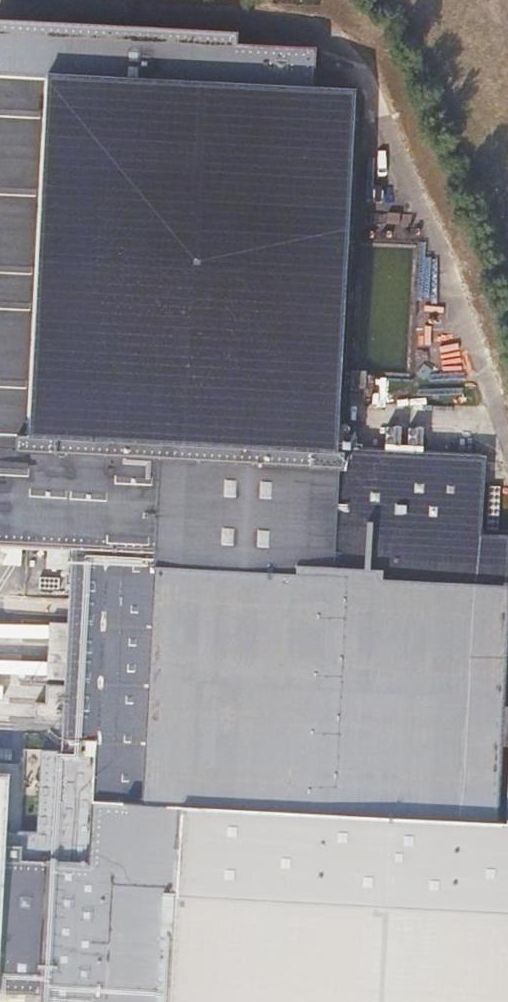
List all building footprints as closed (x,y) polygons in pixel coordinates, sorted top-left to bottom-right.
[(73,525),(62,738),(92,740),(92,751),(51,749),(50,777),(0,774),(0,993),(34,994),(33,1001),(507,1001),(507,779),(507,784),(499,784),(507,618),(507,580),(507,572),(507,533),(482,532),(484,455),(337,448),(356,87),(314,86),(316,47),(238,41),(238,32),(0,19),(0,521),(73,525)]
